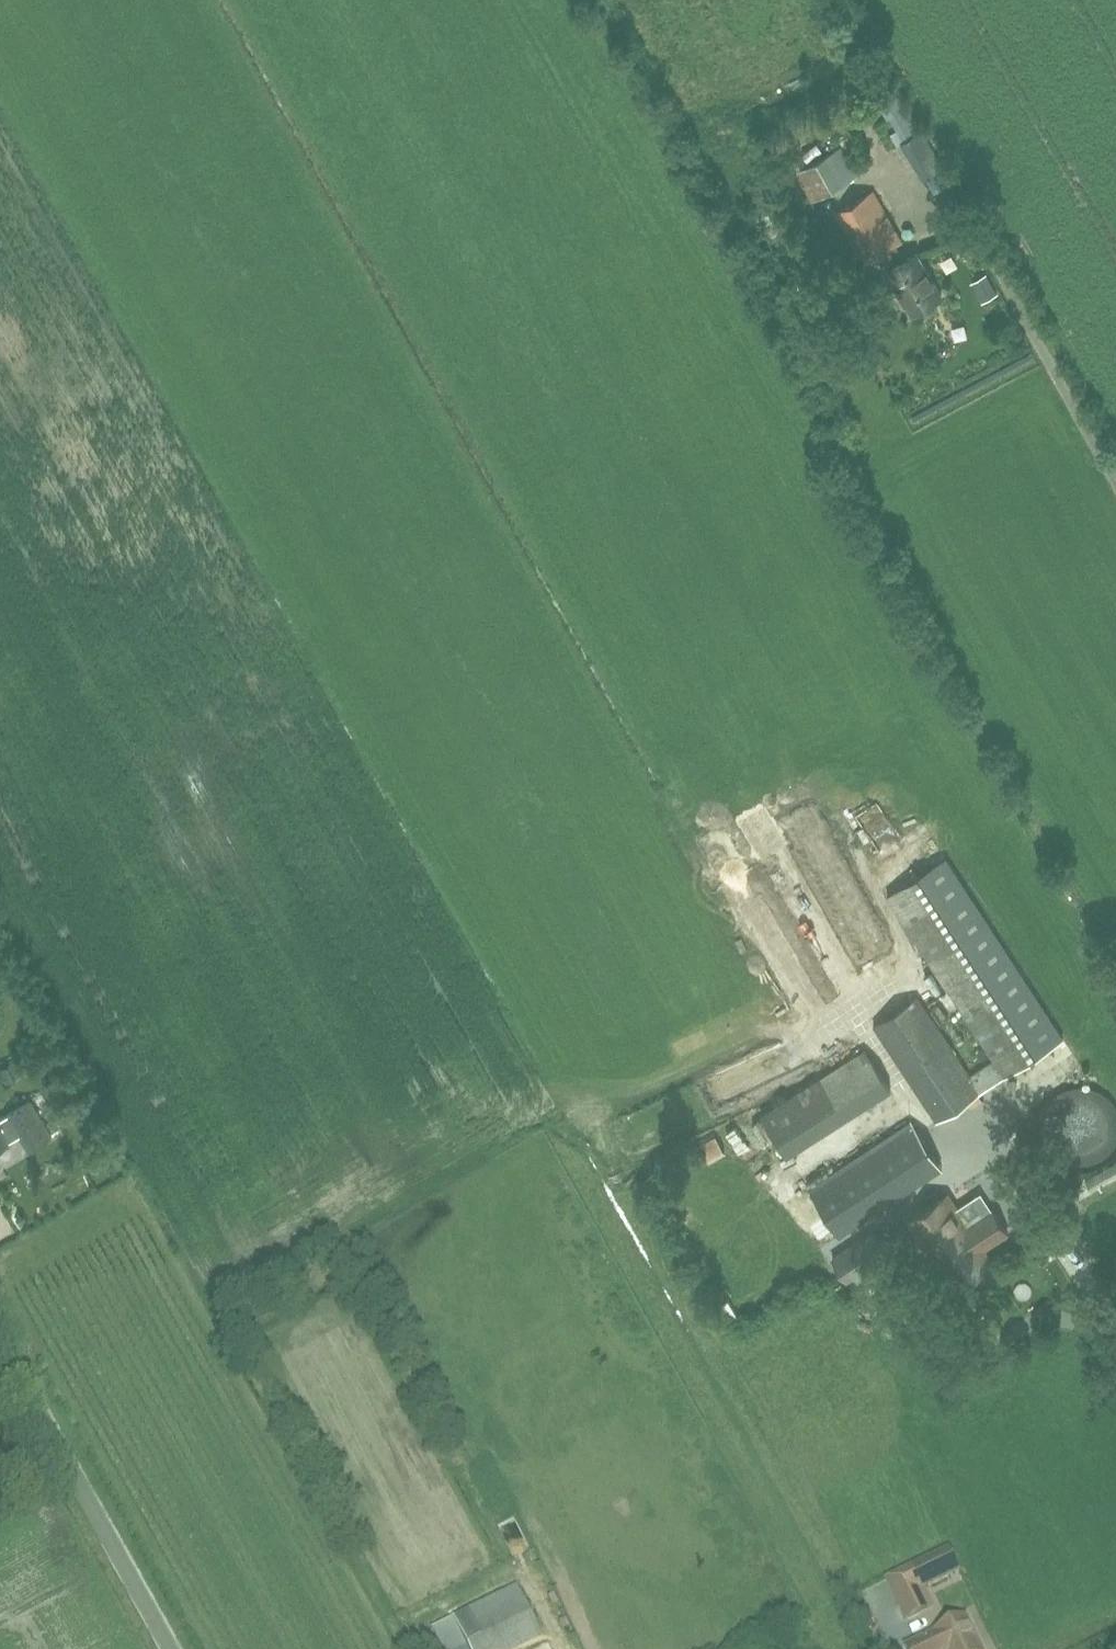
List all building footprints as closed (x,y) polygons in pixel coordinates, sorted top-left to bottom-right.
[(924,181),(945,169),(908,107),(888,119),(895,131),(890,135),(897,146),(902,143),(924,181)] [(812,201),(858,175),(842,148),(797,175),(812,201)] [(912,315),(942,297),(915,253),(907,258),(897,245),(902,241),(874,193),(836,215),(865,264),(880,255),(888,269),(885,271),(912,315)] [(977,283),(989,303),(1005,293),(992,273),(977,283)] [(945,859),(887,897),(995,1060),(969,1077),(917,998),(874,1027),(937,1123),(981,1095),(980,1094),(1006,1077),(1006,1078),(1064,1040),(945,859)] [(866,1051),(762,1116),(786,1156),(890,1090),(866,1051)] [(50,1137),(30,1103),(8,1116),(0,1121),(0,1147),(7,1143),(4,1139),(17,1132),(28,1150),(50,1137)] [(840,1237),(942,1169),(911,1122),(809,1189),(840,1237)] [(984,1250),(1007,1234),(992,1211),(981,1195),(958,1210),(948,1195),(908,1221),(952,1291),(993,1264),(984,1250)] [(874,1232),(848,1250),(833,1260),(848,1282),(861,1273),(869,1284),(880,1276),(884,1273),(877,1262),(889,1254),(874,1232)] [(948,1548),(911,1567),(922,1590),(960,1572),(948,1548)] [(518,1585),(433,1627),(443,1648),(526,1648),(545,1640),(518,1585)] [(910,1601),(919,1621),(940,1612),(931,1592),(910,1601)] [(966,1617),(935,1631),(936,1633),(906,1648),(907,1648),(981,1648),(966,1617)]
